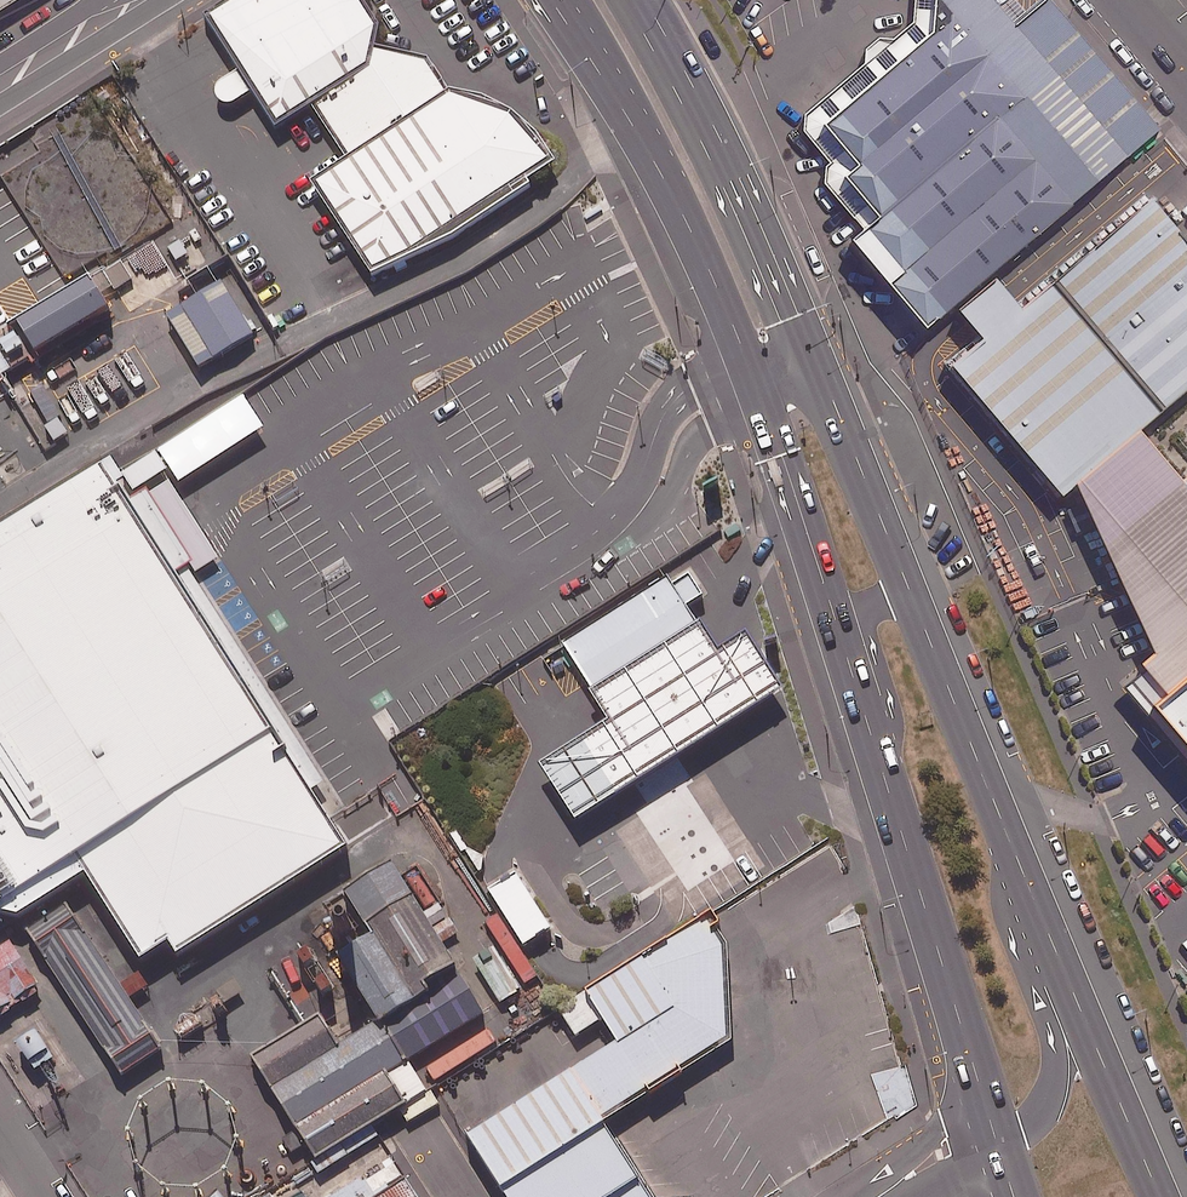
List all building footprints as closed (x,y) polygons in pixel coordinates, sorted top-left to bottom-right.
[(21,0),(0,0),(0,14),(21,0)] [(219,80),(218,80),(217,82),(216,84),(215,86),(215,89),(215,91),(216,93),(217,96),(218,98),(220,99),(221,101),(224,102),(226,103),(228,103),(231,103),(233,102),(253,89),(276,125),(312,102),(347,159),(314,180),(376,277),(415,252),(449,236),(537,181),(534,176),(556,162),(552,153),(547,146),(541,138),(536,131),(529,124),(522,118),(515,112),(507,107),(499,103),(491,99),(482,96),(473,93),(464,91),(455,90),(446,89),(428,61),(373,48),(376,25),(360,0),(232,0),(206,16),(239,67),(219,80)] [(1020,0),(918,0),(916,22),(897,38),(881,37),(869,48),(868,62),(809,113),(806,133),(833,162),(828,184),(869,230),(852,245),(929,332),(1161,127),(1056,0),(1038,0),(1028,8),(1020,0)] [(1067,498),(1079,481),(1186,389),(1186,241),(1151,200),(1026,307),(1002,278),(962,312),(987,340),(956,367),(1052,480),(1067,498)] [(123,262),(105,273),(115,290),(133,279),(123,262)] [(91,274),(9,322),(14,331),(0,339),(0,341),(7,353),(26,343),(32,352),(110,307),(91,274)] [(220,279),(166,312),(198,365),(252,331),(220,279)] [(42,383),(28,391),(33,400),(26,404),(50,446),(71,434),(42,383)] [(1156,649),(1141,660),(1145,665),(1126,679),(1174,732),(1186,747),(1186,389),(1079,481),(1148,631),(1156,649)] [(0,522),(0,909),(13,913),(80,869),(136,956),(164,938),(173,952),(341,843),(327,821),(347,808),(184,553),(128,466),(117,472),(106,455),(0,522)] [(701,591),(688,570),(673,579),(668,570),(559,638),(590,687),(699,619),(686,600),(701,591)] [(699,619),(590,687),(609,717),(539,761),(574,817),(781,686),(748,634),(720,652),(699,619)] [(371,932),(419,1010),(436,999),(432,992),(462,974),(394,864),(347,892),(358,911),(371,932)] [(550,926),(513,869),(484,888),(521,944),(550,926)] [(163,1051),(64,894),(23,920),(121,1077),(163,1051)] [(461,1133),(502,1196),(650,1196),(600,1120),(730,1037),(725,943),(712,922),(716,920),(710,909),(556,1007),(573,1034),(598,1018),(611,1038),(461,1133)] [(388,1029),(419,1010),(371,932),(366,936),(353,914),(325,931),(350,971),(383,1024),(385,1023),(388,1029)] [(522,991),(495,948),(474,961),(501,1004),(522,991)] [(419,1010),(388,1029),(410,1064),(487,1016),(462,974),(432,992),(436,999),(419,1010)] [(276,1090),(342,1049),(320,1014),(271,1044),(255,1055),(276,1090)] [(388,1029),(385,1023),(383,1024),(342,1049),(276,1090),(302,1130),(410,1064),(388,1029)] [(57,1063),(37,1032),(19,1044),(39,1075),(57,1063)] [(410,1064),(302,1130),(327,1171),(349,1157),(343,1148),(403,1111),(410,1123),(439,1105),(432,1093),(429,1095),(410,1064)] [(394,1161),(336,1196),(417,1196),(394,1161)]
